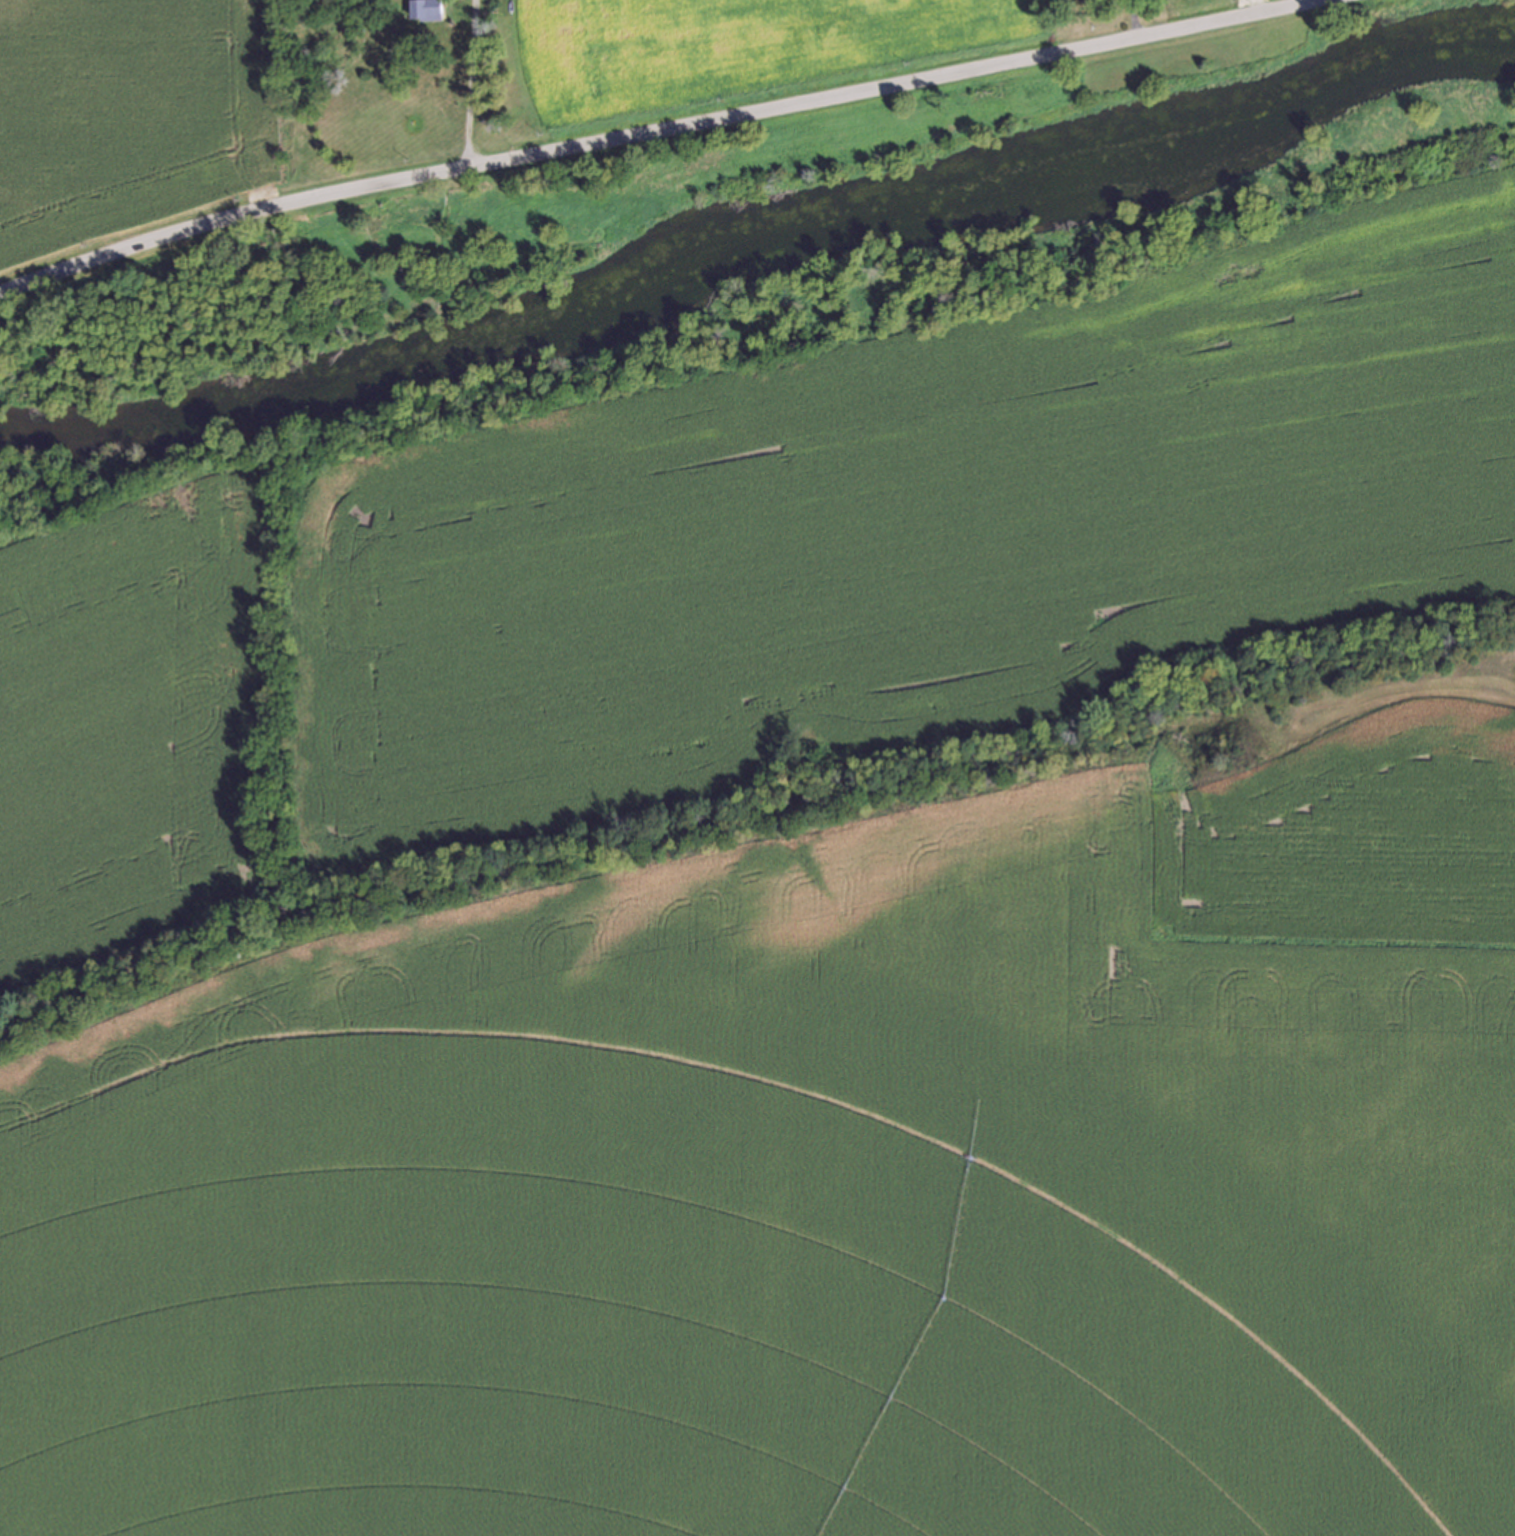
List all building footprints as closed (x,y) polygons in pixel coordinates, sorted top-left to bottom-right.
[(446,20),(446,0),(413,0),(413,20),(446,20)]
